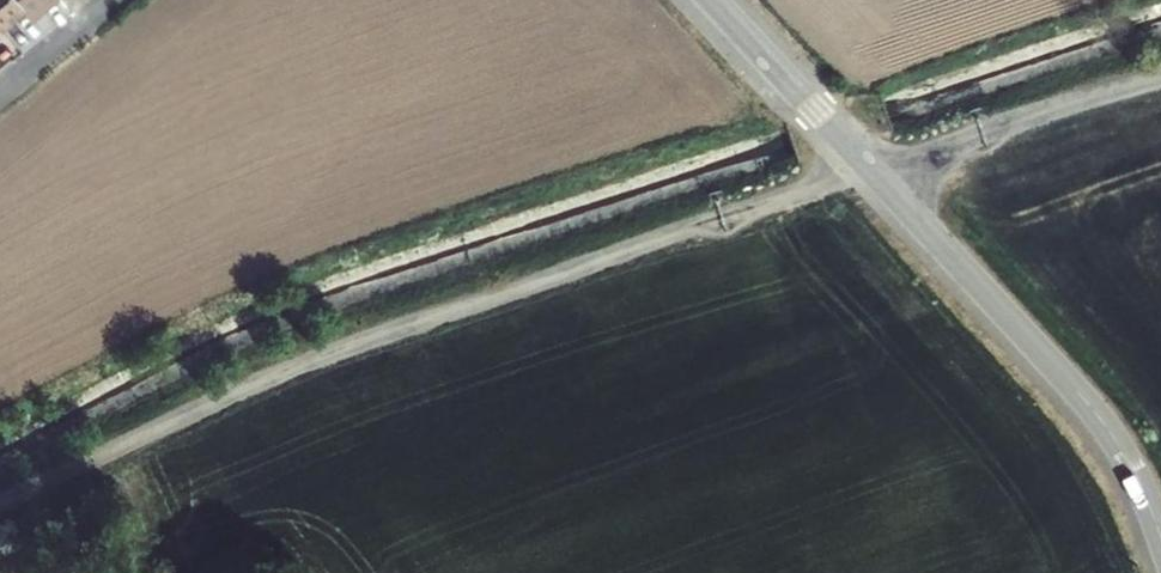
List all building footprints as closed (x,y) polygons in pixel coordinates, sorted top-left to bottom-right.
[(16,8),(19,11),(28,4),(35,12),(50,0),(0,0),(0,22),(16,8)] [(28,4),(19,11),(26,20),(35,12),(28,4)]
